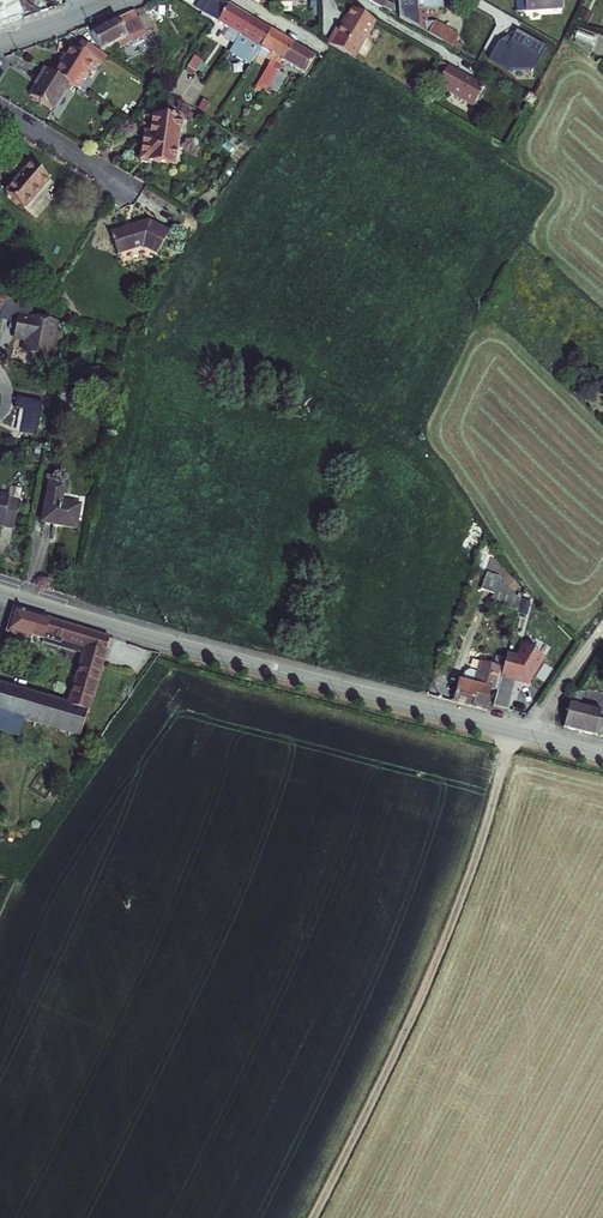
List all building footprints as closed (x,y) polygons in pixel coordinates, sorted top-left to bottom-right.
[(38,14),(19,0),(0,0),(0,28),(38,14)] [(195,8),(242,35),(252,18),(220,0),(200,0),(195,8)] [(389,14),(392,8),(378,0),(366,0),(389,14)] [(397,9),(412,9),(409,13),(409,25),(418,30),(416,0),(397,0),(397,9)] [(418,30),(457,52),(462,44),(450,37),(452,33),(425,17),(425,11),(443,10),(443,0),(416,0),(418,30)] [(517,15),(563,13),(562,0),(516,0),(517,15)] [(376,23),(352,10),(341,30),(338,29),(329,44),(356,59),(376,23)] [(273,31),(252,18),(242,35),(234,48),(255,61),(263,48),(273,31)] [(94,33),(97,39),(102,52),(126,42),(129,48),(138,44),(128,19),(94,33)] [(82,30),(79,35),(94,44),(97,39),(82,30)] [(296,44),(273,31),(263,48),(286,61),(296,44)] [(517,33),(508,49),(500,45),(490,62),(510,73),(534,73),(547,50),(517,33)] [(64,57),(55,72),(71,83),(80,88),(96,62),(101,65),(107,56),(84,42),(79,50),(74,47),(66,59),(64,57)] [(317,57),(296,44),(286,61),(308,74),(317,57)] [(203,65),(194,58),(189,66),(198,72),(203,65)] [(285,68),(279,64),(276,70),(282,73),(285,68)] [(47,67),(39,80),(41,82),(33,95),(55,109),(71,83),(55,72),(47,67)] [(484,89),(448,69),(437,89),(472,109),(475,105),(479,105),(482,98),(480,95),(484,89)] [(152,138),(144,137),(141,160),(176,164),(183,117),(156,113),(152,138)] [(56,181),(26,156),(15,170),(21,175),(7,191),(25,206),(39,189),(46,194),(56,181)] [(148,220),(111,232),(118,253),(145,245),(158,251),(169,230),(148,220)] [(59,322),(20,314),(15,337),(26,339),(24,349),(52,355),(59,322)] [(43,405),(17,400),(14,411),(23,413),(20,431),(37,435),(43,405)] [(65,483),(51,481),(43,519),(78,526),(82,503),(62,499),(65,483)] [(0,492),(0,522),(16,525),(23,489),(11,487),(10,494),(0,492)] [(502,576),(487,572),(481,589),(493,592),(490,603),(517,610),(520,600),(500,581),(502,576)] [(14,610),(5,635),(29,643),(31,637),(43,641),(44,637),(83,649),(64,707),(0,687),(0,735),(10,738),(16,720),(76,740),(108,640),(14,610)] [(507,654),(501,677),(524,683),(530,680),(546,658),(527,644),(518,655),(507,654)] [(463,665),(454,699),(485,709),(491,687),(499,688),(504,665),(480,659),(480,665),(469,663),(463,665)] [(514,692),(499,688),(494,703),(510,707),(514,692)] [(568,705),(564,727),(594,734),(595,729),(602,731),(602,715),(599,714),(602,701),(602,694),(578,688),(568,705)]
